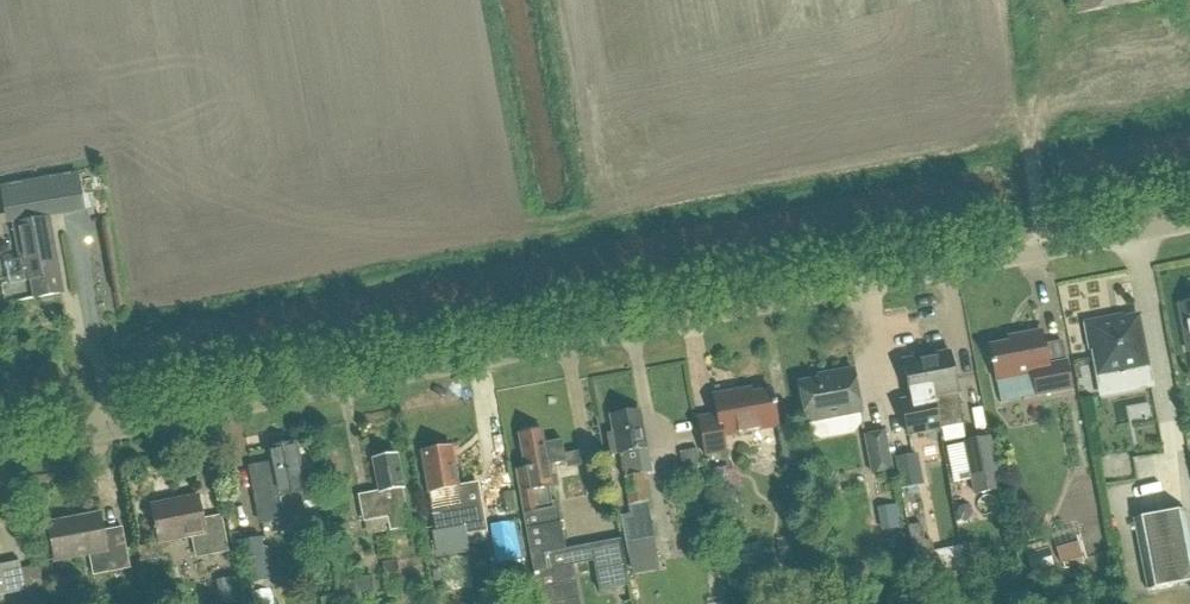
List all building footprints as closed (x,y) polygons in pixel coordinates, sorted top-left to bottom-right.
[(7,227),(12,226),(22,282),(30,281),(33,299),(60,294),(46,219),(32,222),(25,188),(1,192),(1,194),(7,227)] [(0,258),(0,271),(1,281),(14,280),(12,257),(0,258)] [(1189,353),(1189,304),(1178,306),(1187,353),(1189,353)] [(1122,320),(1121,317),(1084,324),(1089,350),(1093,349),(1098,376),(1147,367),(1138,317),(1122,320)] [(1047,366),(1041,332),(1007,338),(1008,343),(990,347),(992,362),(990,362),(991,366),(993,366),(996,382),(1033,375),(1037,397),(1071,390),(1066,363),(1047,366)] [(938,423),(939,430),(963,425),(949,353),(924,357),(937,423),(938,423)] [(939,432),(939,430),(938,423),(937,423),(924,357),(902,362),(910,402),(900,404),(907,438),(939,432)] [(805,424),(860,414),(852,370),(827,375),(828,378),(798,384),(805,424)] [(777,428),(770,391),(732,397),(731,393),(713,396),(716,416),(697,419),(704,457),(725,453),(722,438),(777,428)] [(625,543),(654,538),(639,463),(640,463),(638,452),(647,450),(643,429),(641,430),(637,413),(612,418),(615,434),(606,435),(610,457),(619,455),(621,467),(618,467),(620,479),(623,479),(630,514),(620,516),(625,543)] [(872,476),(894,471),(885,432),(863,437),(872,476)] [(563,447),(551,449),(544,450),(541,433),(520,437),(524,455),(521,456),(524,472),(516,473),(526,530),(534,575),(548,573),(545,558),(567,554),(558,504),(553,505),(550,487),(554,486),(550,468),(555,467),(566,465),(563,447)] [(974,495),(998,491),(988,439),(964,444),(974,495)] [(304,488),(295,446),(268,451),(271,466),(251,470),(262,524),(296,517),(319,513),(313,486),(304,488)] [(681,468),(699,463),(694,446),(676,451),(681,468)] [(422,454),(436,532),(463,528),(464,536),(466,536),(485,533),(477,486),(458,489),(451,449),(422,454)] [(900,489),(922,485),(917,455),(894,459),(900,489)] [(409,528),(396,458),(373,462),(379,494),(359,498),(363,523),(387,518),(390,532),(409,528)] [(203,521),(198,497),(151,507),(158,545),(192,538),(196,559),(228,553),(221,517),(203,521)] [(882,526),(897,526),(896,505),(881,506),(882,526)] [(1189,582),(1189,537),(1185,509),(1133,519),(1146,590),(1189,582)] [(105,545),(100,517),(48,527),(55,562),(89,555),(93,577),(130,570),(124,541),(105,545)] [(496,564),(519,560),(513,522),(490,525),(496,564)] [(923,542),(920,525),(906,528),(918,584),(940,580),(932,541),(923,542)] [(242,587),(270,581),(262,539),(234,544),(242,587)] [(1052,547),(1056,562),(1079,555),(1074,540),(1052,547)] [(1057,575),(1049,549),(1026,556),(1034,582),(1057,575)] [(387,587),(401,585),(397,561),(383,563),(387,587)] [(25,592),(19,564),(0,568),(0,597),(25,592)] [(372,576),(354,578),(356,595),(374,592),(372,576)] [(270,590),(246,594),(248,603),(273,603),(270,590)]
